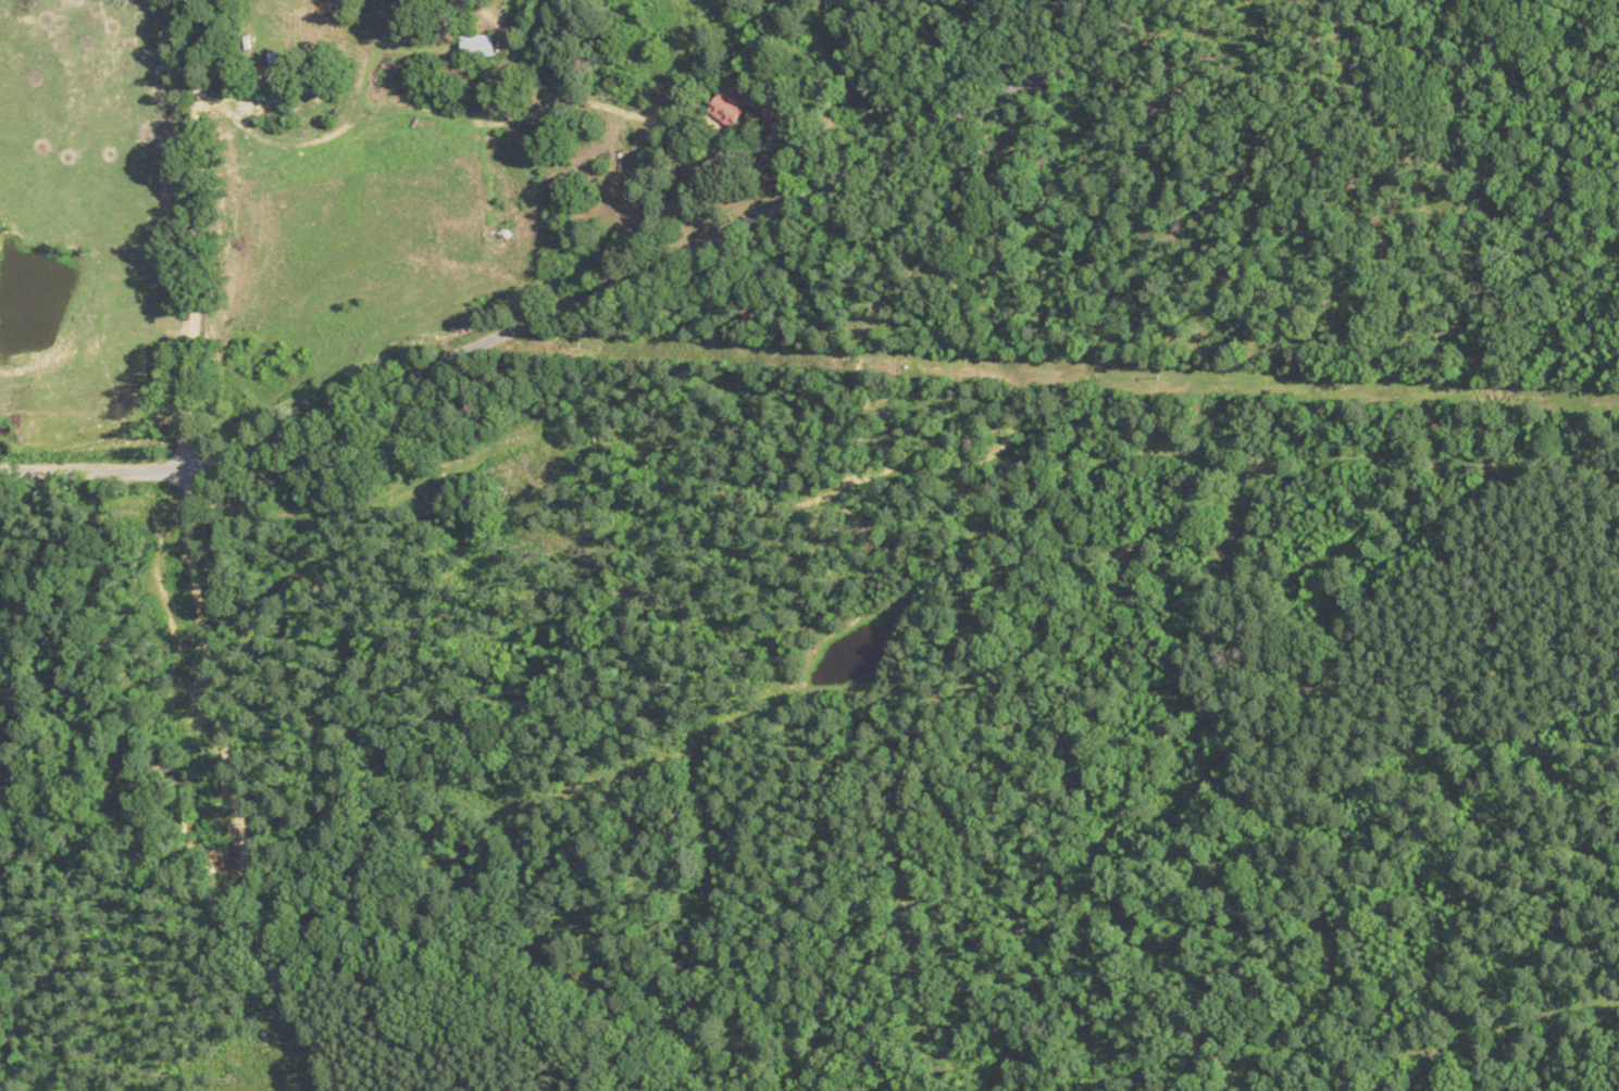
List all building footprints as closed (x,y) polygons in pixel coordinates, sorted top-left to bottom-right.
[(494,54),(493,32),(461,33),(462,55),(494,54)] [(731,125),(743,106),(767,121),(777,107),(756,93),(753,98),(728,82),(722,92),(719,91),(707,109),(731,125)]
